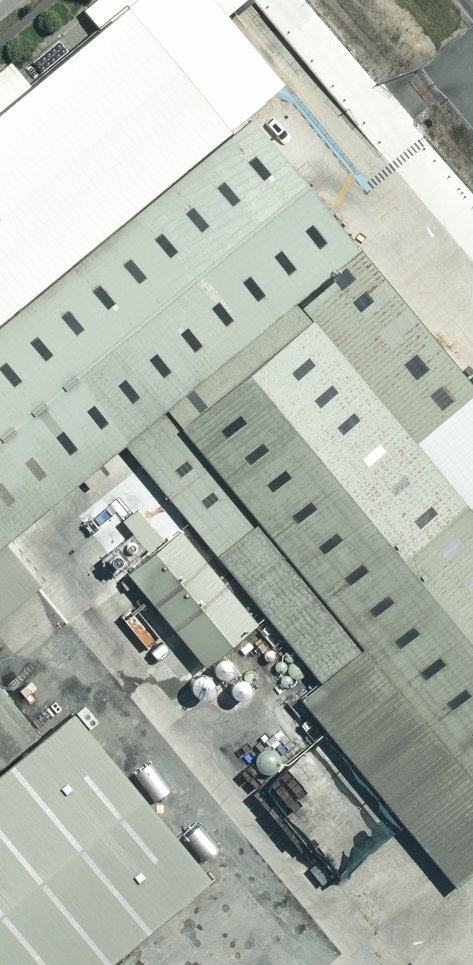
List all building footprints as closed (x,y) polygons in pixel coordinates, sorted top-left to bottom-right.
[(222,125),(119,0),(109,0),(88,17),(20,74),(7,58),(0,64),(0,308),(222,125)] [(88,17),(109,0),(87,0),(79,6),(88,17)] [(222,125),(241,109),(278,79),(221,10),(226,5),(230,10),(243,0),(119,0),(222,125)] [(241,109),(222,125),(0,308),(0,534),(159,403),(289,295),(353,243),(241,109)] [(289,295),(406,436),(469,384),(353,243),(289,295)] [(294,692),(452,882),(472,865),(472,516),(463,504),(406,436),(289,295),(159,403),(165,410),(122,446),(313,676),(294,692)] [(463,504),(472,495),(472,388),(469,384),(406,436),(463,504)] [(472,516),(472,495),(463,504),(472,516)] [(174,525),(123,567),(200,661),(252,619),(174,525)] [(37,579),(0,535),(0,609),(37,579)] [(34,731),(0,690),(0,758),(34,731)] [(200,871),(63,706),(34,731),(0,758),(0,964),(87,964),(200,871)]
